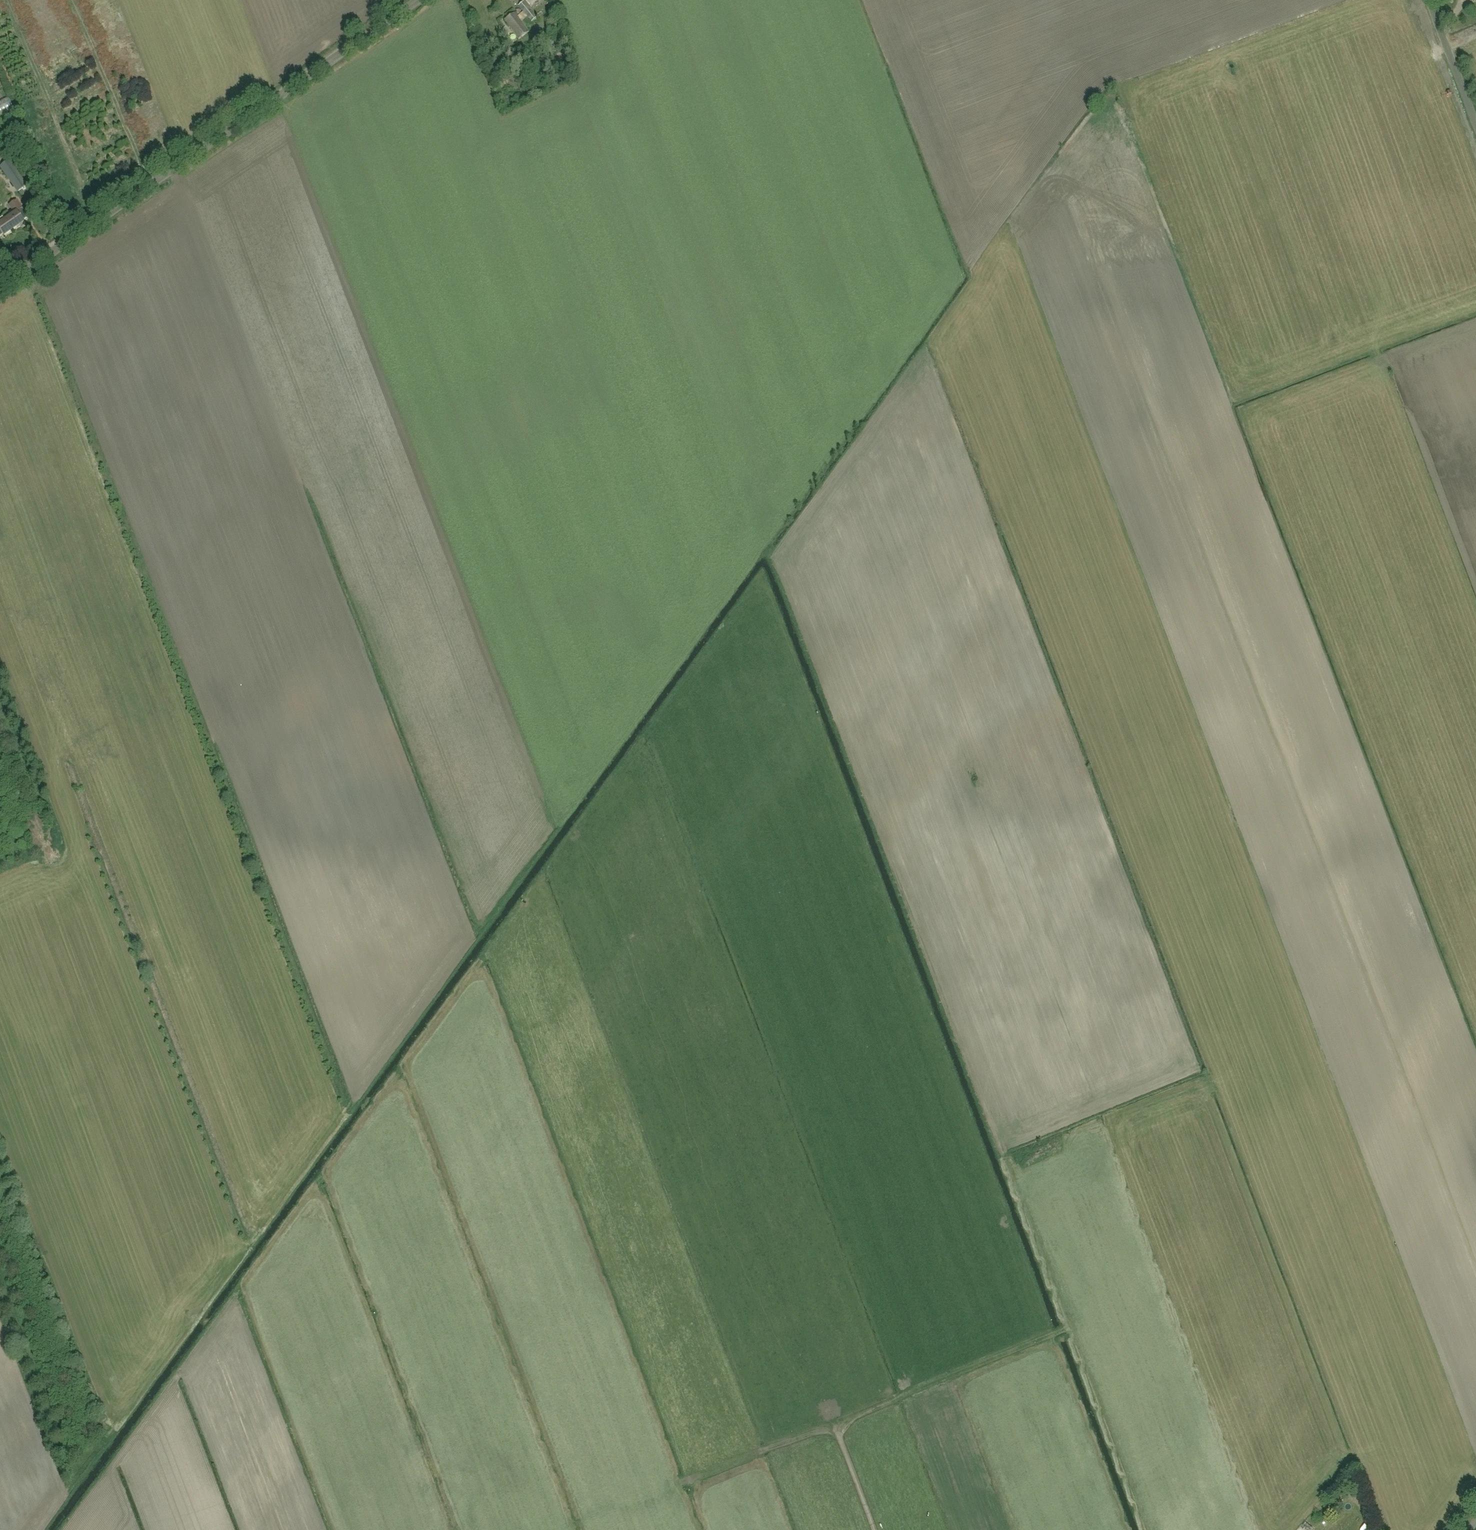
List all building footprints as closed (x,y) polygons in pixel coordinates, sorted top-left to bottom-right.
[(515,12),(505,20),(519,39),(529,32),(522,21),(528,17),(532,22),(537,17),(524,1),(519,5),(523,11),(518,16),(515,12)] [(10,159),(0,166),(18,192),(28,185),(10,159)] [(4,235),(5,236),(25,223),(18,213),(23,209),(17,200),(9,206),(15,214),(5,220),(3,217),(0,219),(0,237),(4,235)]
